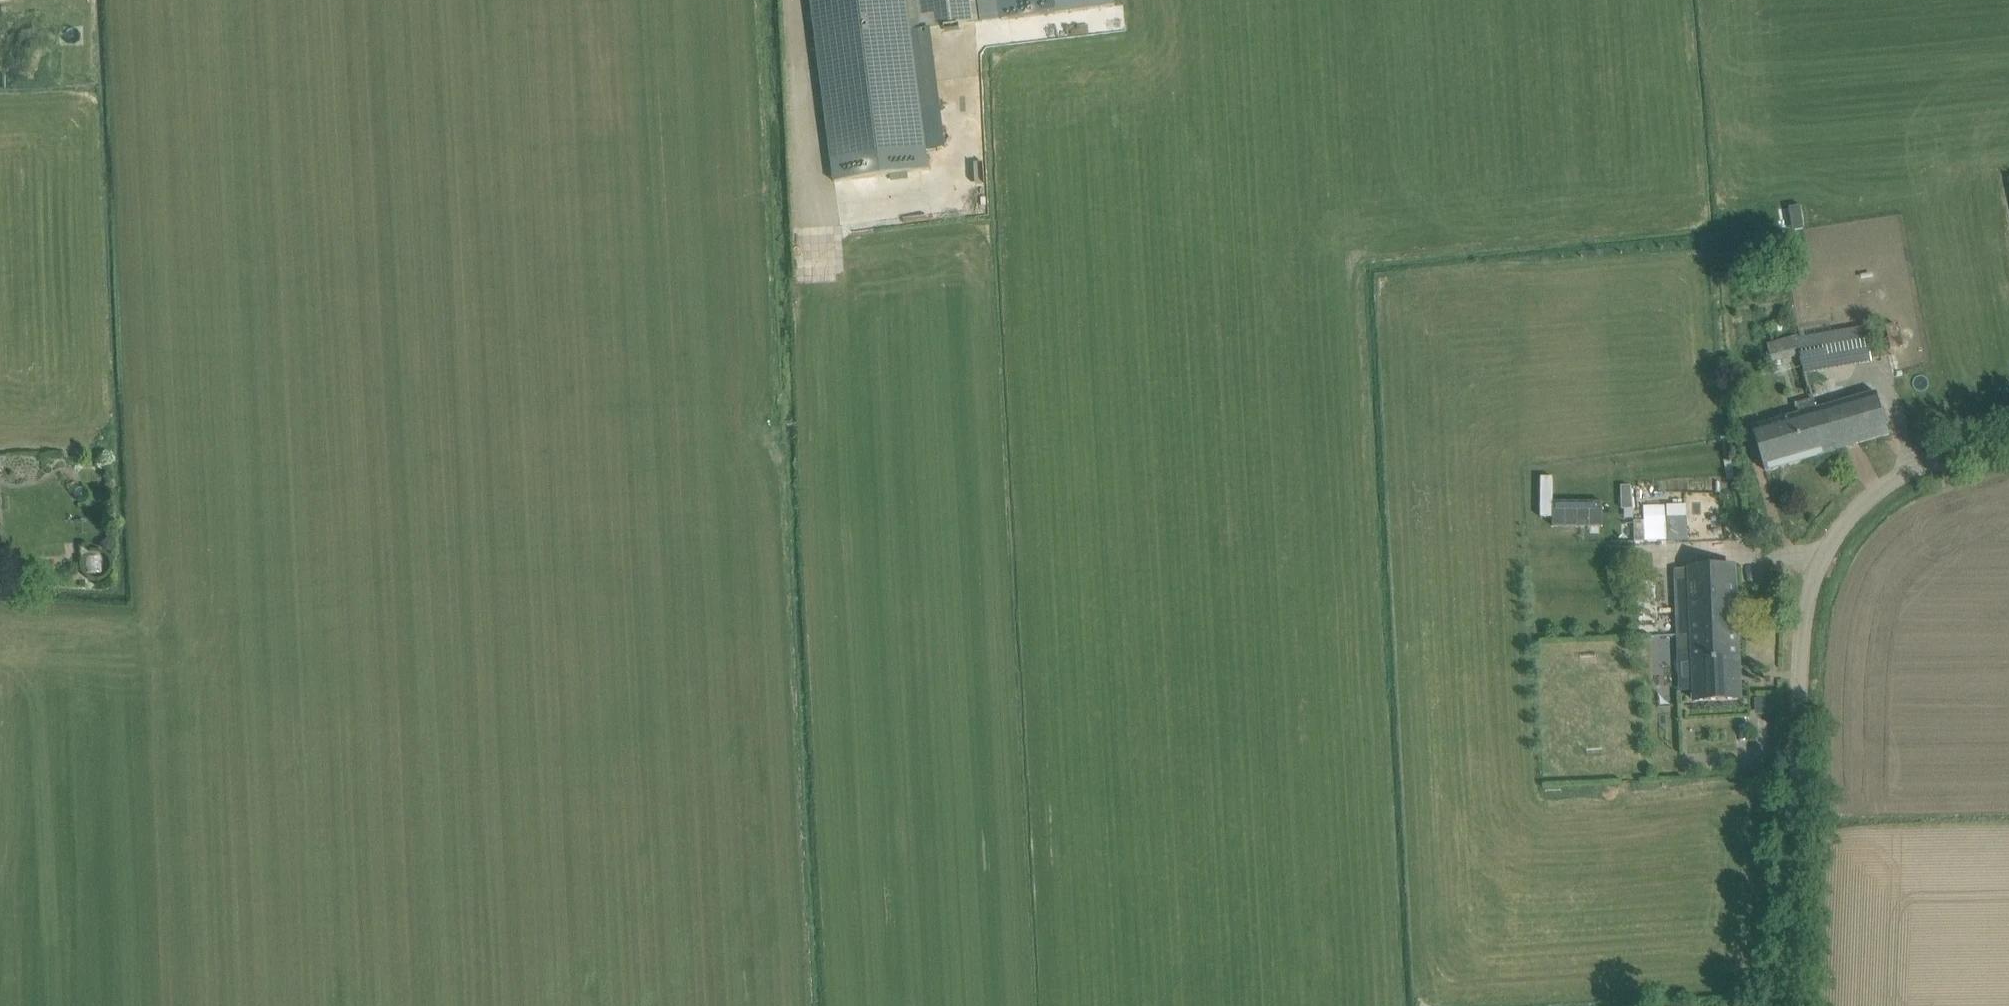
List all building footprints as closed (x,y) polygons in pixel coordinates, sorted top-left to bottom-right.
[(835,182),(929,170),(907,0),(812,0),(835,182)] [(982,22),(980,0),(918,0),(922,30),(982,22)] [(1002,20),(1115,6),(1114,0),(1000,0),(1002,20)] [(1800,355),(1803,371),(1873,358),(1867,325),(1796,338),(1768,343),(1772,363),(1800,355)] [(1796,416),(1753,428),(1765,471),(1891,434),(1879,392),(1819,409),(1817,403),(1794,410),(1796,416)] [(1602,502),(1553,502),(1553,526),(1602,526),(1602,502)] [(1626,517),(1627,542),(1691,540),(1690,516),(1626,517)] [(82,545),(67,547),(69,561),(84,559),(82,545)] [(1677,635),(1737,632),(1734,566),(1688,568),(1689,578),(1674,578),(1677,635)] [(1737,632),(1677,635),(1677,652),(1691,651),(1693,700),(1740,698),(1737,632)]
